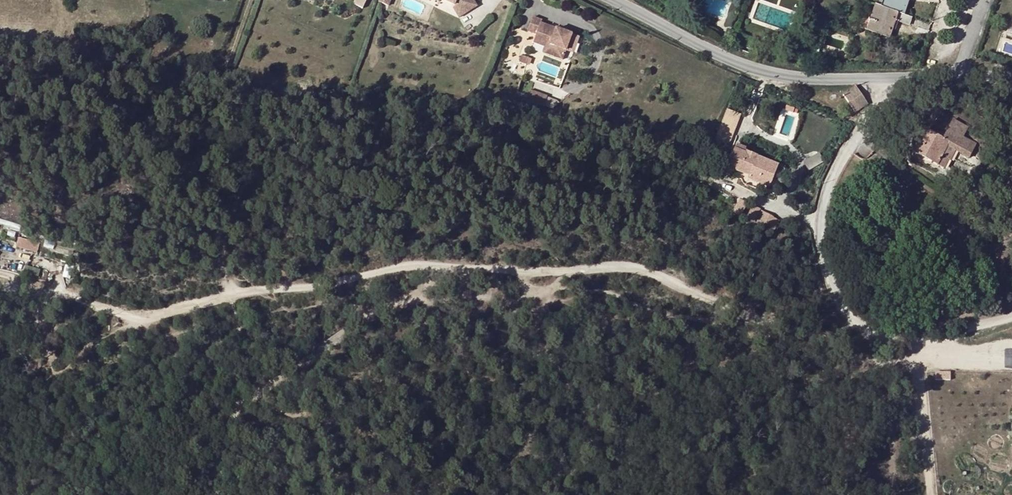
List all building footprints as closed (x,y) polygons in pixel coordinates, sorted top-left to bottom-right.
[(454,6),(453,8),(459,18),(477,6),(473,0),(442,0),(454,6)] [(883,8),(904,15),(909,0),(885,0),(883,8)] [(892,30),(895,21),(899,22),(910,25),(912,17),(904,15),(883,8),(875,6),(869,21),(862,18),(859,27),(869,31),(870,32),(878,34),(889,38),(892,30)] [(542,22),(532,18),(527,31),(535,35),(534,38),(549,45),(545,55),(566,64),(577,40),(541,24),(542,22)] [(723,43),(730,47),(734,34),(729,32),(728,35),(726,34),(723,43)] [(758,52),(761,43),(739,36),(736,45),(758,52)] [(545,55),(549,45),(534,38),(532,43),(544,47),(541,54),(545,55)] [(820,48),(811,46),(810,53),(818,55),(820,48)] [(818,55),(810,53),(809,58),(824,62),(825,57),(818,56),(819,55),(818,55)] [(529,58),(521,55),(518,62),(526,65),(529,58)] [(866,105),(854,88),(842,97),(855,114),(866,105)] [(526,102),(548,111),(554,98),(532,89),(526,102)] [(737,122),(724,116),(715,140),(728,145),(737,122)] [(947,149),(968,160),(974,147),(962,141),(967,131),(969,128),(964,126),(952,120),(946,133),(941,141),(923,132),(919,139),(911,154),(936,167),(941,158),(947,149)] [(737,144),(734,150),(727,168),(749,177),(747,180),(769,189),(777,168),(744,154),(746,148),(737,144)] [(809,168),(824,162),(820,152),(805,159),(809,168)] [(936,167),(942,170),(947,161),(941,158),(936,167)] [(1008,182),(990,183),(990,190),(1008,190),(1008,182)] [(753,204),(747,217),(776,232),(782,219),(753,204)] [(36,255),(39,246),(19,240),(16,249),(36,255)]
